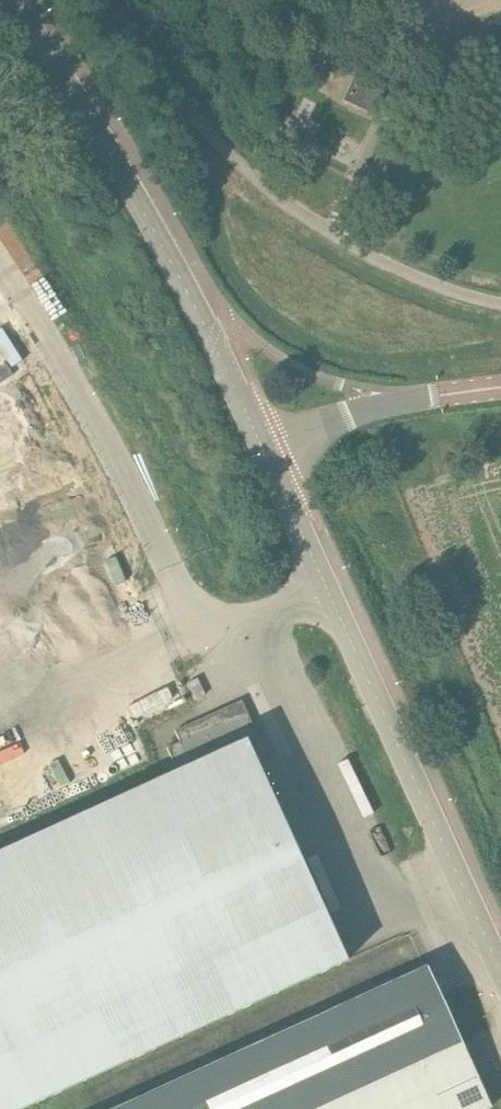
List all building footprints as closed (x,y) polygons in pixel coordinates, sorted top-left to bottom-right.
[(357,72),(343,102),(373,117),(388,87),(357,72)] [(187,684),(195,700),(205,695),(197,679),(187,684)] [(344,963),(245,742),(257,737),(241,701),(174,731),(179,742),(166,748),(177,772),(0,853),(0,1108),(22,1108),(344,963)] [(489,1108),(424,969),(117,1108),(488,1108),(489,1108)]
